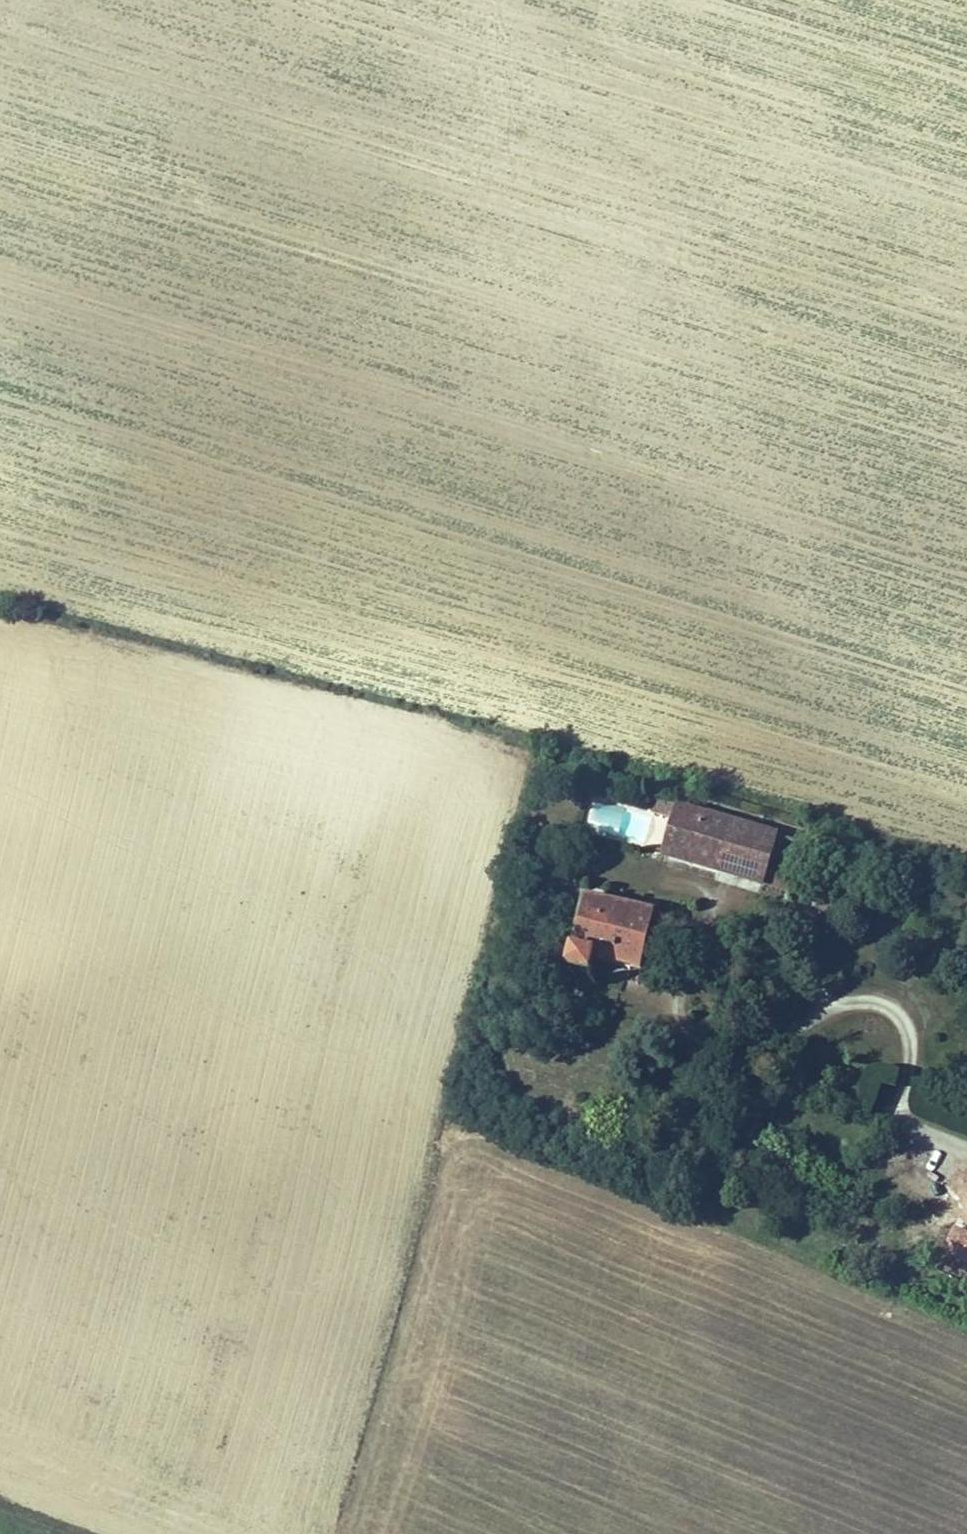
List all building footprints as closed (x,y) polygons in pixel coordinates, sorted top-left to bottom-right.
[(661,838),(715,855),(731,805),(657,782),(653,796),(672,802),(661,838)] [(778,820),(731,805),(715,855),(763,869),(778,820)] [(637,894),(550,866),(528,933),(551,941),(553,929),(599,944),(610,910),(629,917),(637,894)] [(953,1208),(943,1233),(966,1243),(966,1214),(953,1208)]
